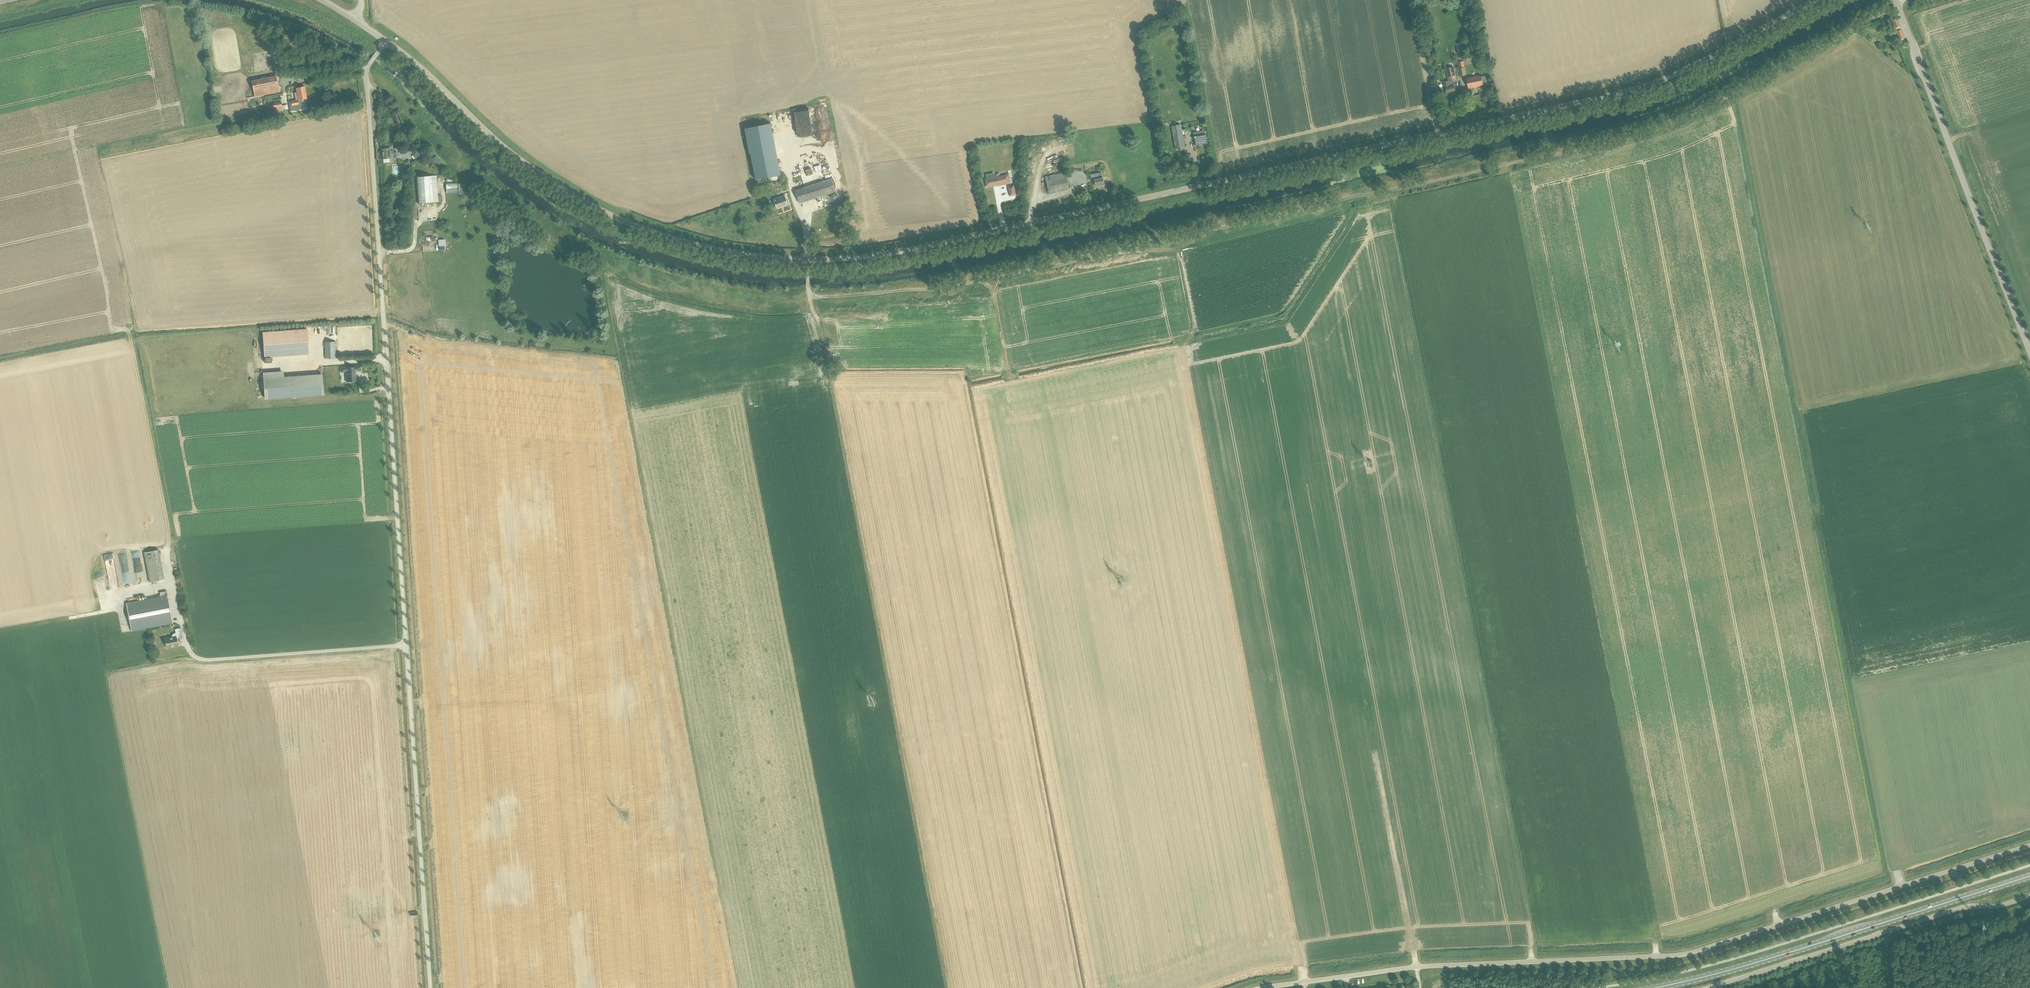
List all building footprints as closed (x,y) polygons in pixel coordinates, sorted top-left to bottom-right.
[(1903,39),(1905,38),(1902,30),(1901,30),(1900,26),(1896,16),(1891,18),(1900,42),(1904,40),(1903,39)] [(1449,81),(1444,82),(1445,87),(1446,87),(1447,93),(1455,91),(1453,80),(1456,79),(1454,67),(1447,69),(1449,81)] [(251,81),(254,91),(246,93),(247,98),(255,96),(279,92),(276,76),(251,81)] [(1481,76),(1467,79),(1469,89),(1474,87),(1474,88),(1478,87),(1483,85),(1487,84),(1486,76),(1482,77),(1481,76)] [(299,100),(289,102),(291,111),(303,109),(301,100),(307,99),(304,87),(297,88),(299,100)] [(273,104),(274,108),(275,112),(283,111),(281,102),(273,104)] [(803,142),(815,140),(814,132),(822,131),(823,138),(833,137),(829,107),(808,110),(808,107),(799,109),(803,142)] [(771,124),(746,128),(748,139),(756,180),(781,175),(771,124)] [(1175,145),(1176,149),(1185,147),(1181,124),(1172,126),(1174,138),(1174,141),(1175,145)] [(1194,137),(1196,146),(1207,144),(1206,135),(1204,135),(1203,131),(1196,132),(1197,136),(1194,137)] [(391,148),(382,149),(383,159),(384,159),(384,163),(390,162),(390,158),(397,158),(397,152),(393,152),(392,152),(391,152),(391,148)] [(441,165),(444,163),(437,156),(434,159),(441,165)] [(789,166),(792,174),(800,172),(797,164),(789,166)] [(1046,177),(1048,191),(1069,187),(1066,172),(1046,177)] [(1099,185),(1099,186),(1104,185),(1101,172),(1090,175),(1091,181),(1094,180),(1095,186),(1099,185)] [(985,179),(987,188),(994,187),(994,186),(997,186),(1011,183),(1010,179),(1009,178),(1010,178),(1009,173),(1004,174),(1005,175),(998,176),(995,176),(994,173),(986,175),(987,178),(985,179)] [(416,177),(418,203),(438,202),(436,176),(416,177)] [(796,190),(800,203),(835,192),(831,178),(796,190)] [(457,183),(446,183),(447,193),(458,193),(457,183)] [(1014,185),(1008,187),(1010,196),(1016,195),(1014,185)] [(774,199),(777,208),(788,204),(785,195),(774,199)] [(264,332),(265,357),(309,354),(307,329),(264,332)] [(325,342),(326,358),(336,358),(335,342),(325,342)] [(361,365),(341,367),(341,372),(346,372),(346,382),(357,381),(356,375),(355,371),(358,371),(358,372),(362,371),(361,365)] [(290,377),(291,396),(324,394),(322,375),(290,377)] [(290,377),(264,379),(265,398),(291,396),(290,377)] [(144,552),(150,582),(165,579),(159,550),(144,552)] [(115,561),(114,553),(106,554),(107,562),(115,561)] [(126,603),(132,631),(173,623),(167,591),(160,592),(161,597),(126,603)] [(175,629),(176,633),(175,633),(174,634),(173,634),(172,635),(172,636),(172,637),(165,639),(167,647),(179,645),(177,638),(183,637),(181,628),(175,629)]
